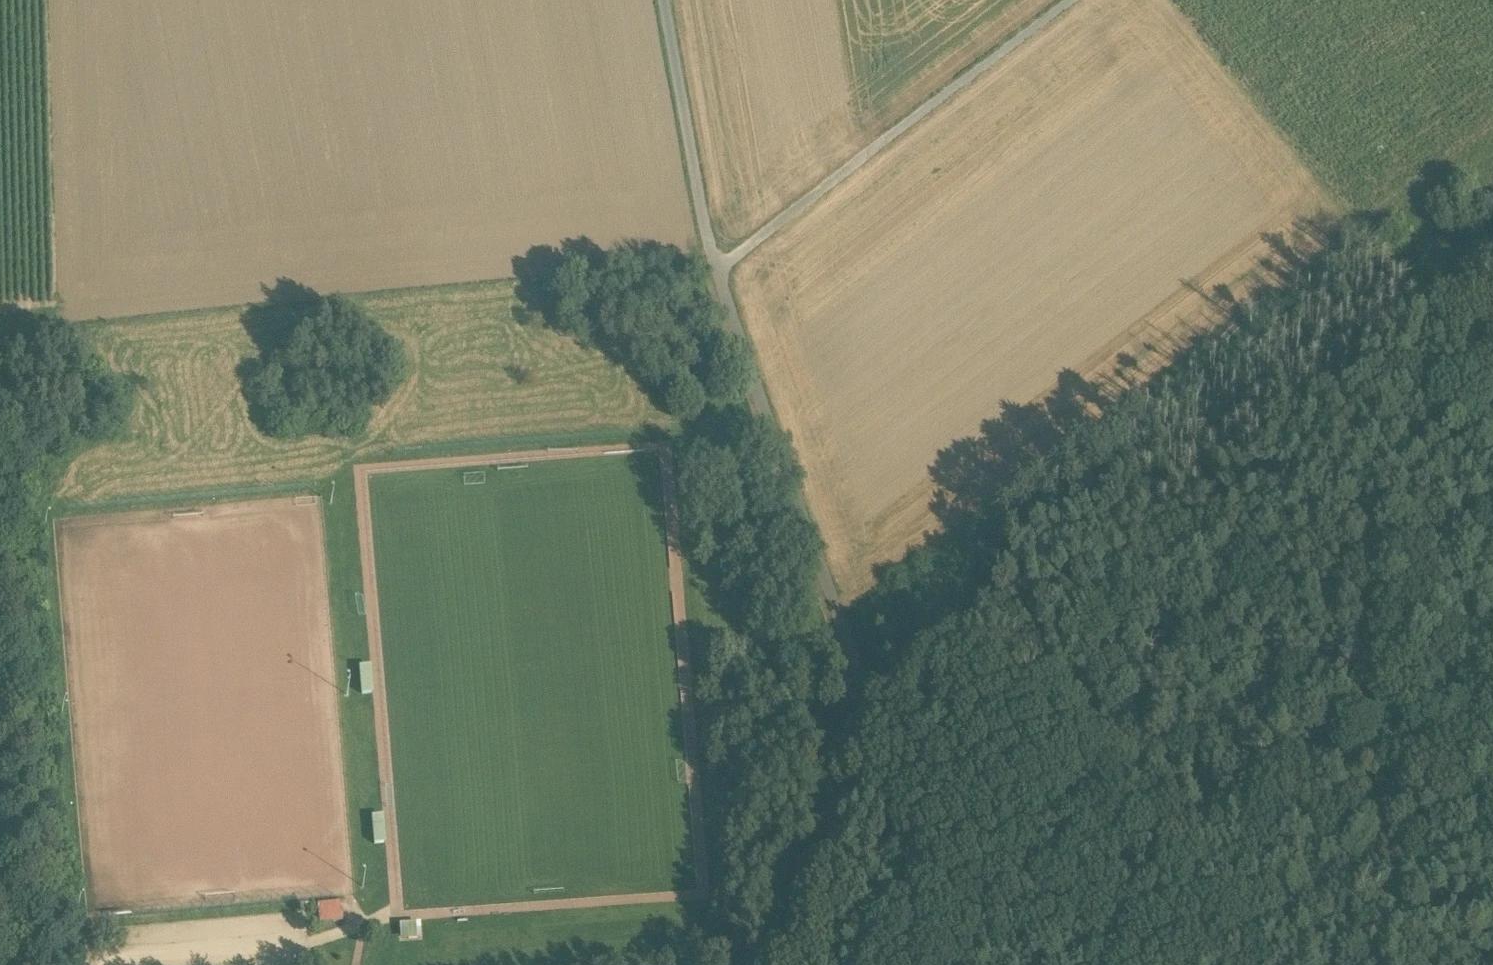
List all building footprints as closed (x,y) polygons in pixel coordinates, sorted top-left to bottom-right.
[(320,922),(344,920),(342,900),(318,902),(320,922)] [(400,923),(401,939),(422,938),(421,922),(400,923)]
